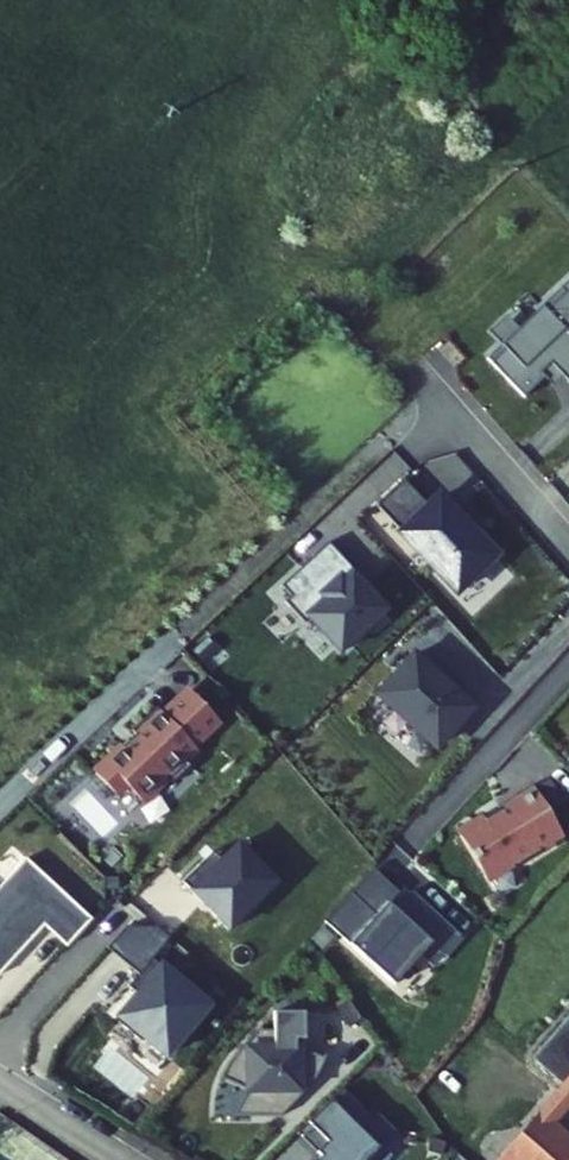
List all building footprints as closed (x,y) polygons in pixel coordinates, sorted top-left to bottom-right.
[(562,290),(566,294),(549,311),(545,307),(503,346),(507,350),(492,364),(522,395),(543,374),(539,370),(549,361),(563,376),(568,382),(568,284),(562,290)] [(545,307),(549,311),(566,294),(562,290),(545,307)] [(489,360),(492,364),(507,350),(503,346),(489,360)] [(563,376),(549,361),(539,370),(543,374),(554,385),(563,376)] [(427,473),(402,446),(374,472),(454,558),(497,518),(475,495),(471,499),(459,487),(437,463),(427,473)] [(289,563),(283,568),(303,589),(310,583),(342,617),(365,596),(363,593),(382,575),(361,554),(359,556),(350,546),(356,540),(326,509),(285,548),(294,558),(289,563)] [(435,748),(469,710),(433,677),(436,673),(416,655),(378,696),(435,748)] [(221,720),(194,693),(169,717),(160,708),(136,732),(139,736),(98,775),(118,795),(128,786),(144,802),(169,778),(175,784),(194,767),(188,760),(199,750),(194,745),(221,720)] [(563,805),(548,780),(533,789),(548,815),(563,805)] [(560,833),(548,815),(533,789),(531,787),(510,800),(513,804),(459,838),(484,880),(510,864),(513,870),(541,853),(537,847),(551,839),(560,833)] [(5,882),(9,886),(0,897),(0,975),(18,956),(13,952),(28,936),(33,940),(47,925),(69,945),(94,918),(28,857),(5,882)] [(391,906),(392,907),(402,896),(376,872),(354,896),(379,919),(391,906)] [(328,925),(392,984),(429,944),(433,948),(446,960),(464,940),(415,895),(398,913),(392,907),(391,906),(379,919),(354,896),(328,925)] [(172,935),(158,923),(128,925),(109,946),(139,974),(128,986),(137,994),(117,1016),(119,1018),(116,1021),(138,1042),(141,1039),(162,1058),(207,1009),(152,958),(172,935)] [(433,948),(429,944),(392,984),(396,988),(433,948)] [(307,1039),(307,1012),(276,1012),(276,1030),(260,1029),(230,1064),(222,1078),(249,1090),(253,1090),(253,1116),(282,1116),(306,1091),(317,1075),(326,1058),(298,1048),(298,1039),(307,1039)] [(506,1159),(568,1159),(568,1139),(563,1134),(568,1128),(568,1023),(537,1059),(538,1072),(565,1095),(562,1098),(506,1159)] [(347,1088),(303,1133),(327,1156),(323,1159),(373,1159),(390,1143),(373,1127),(379,1121),(347,1088)] [(253,1116),(253,1090),(249,1090),(243,1098),(236,1116),(253,1116)]
